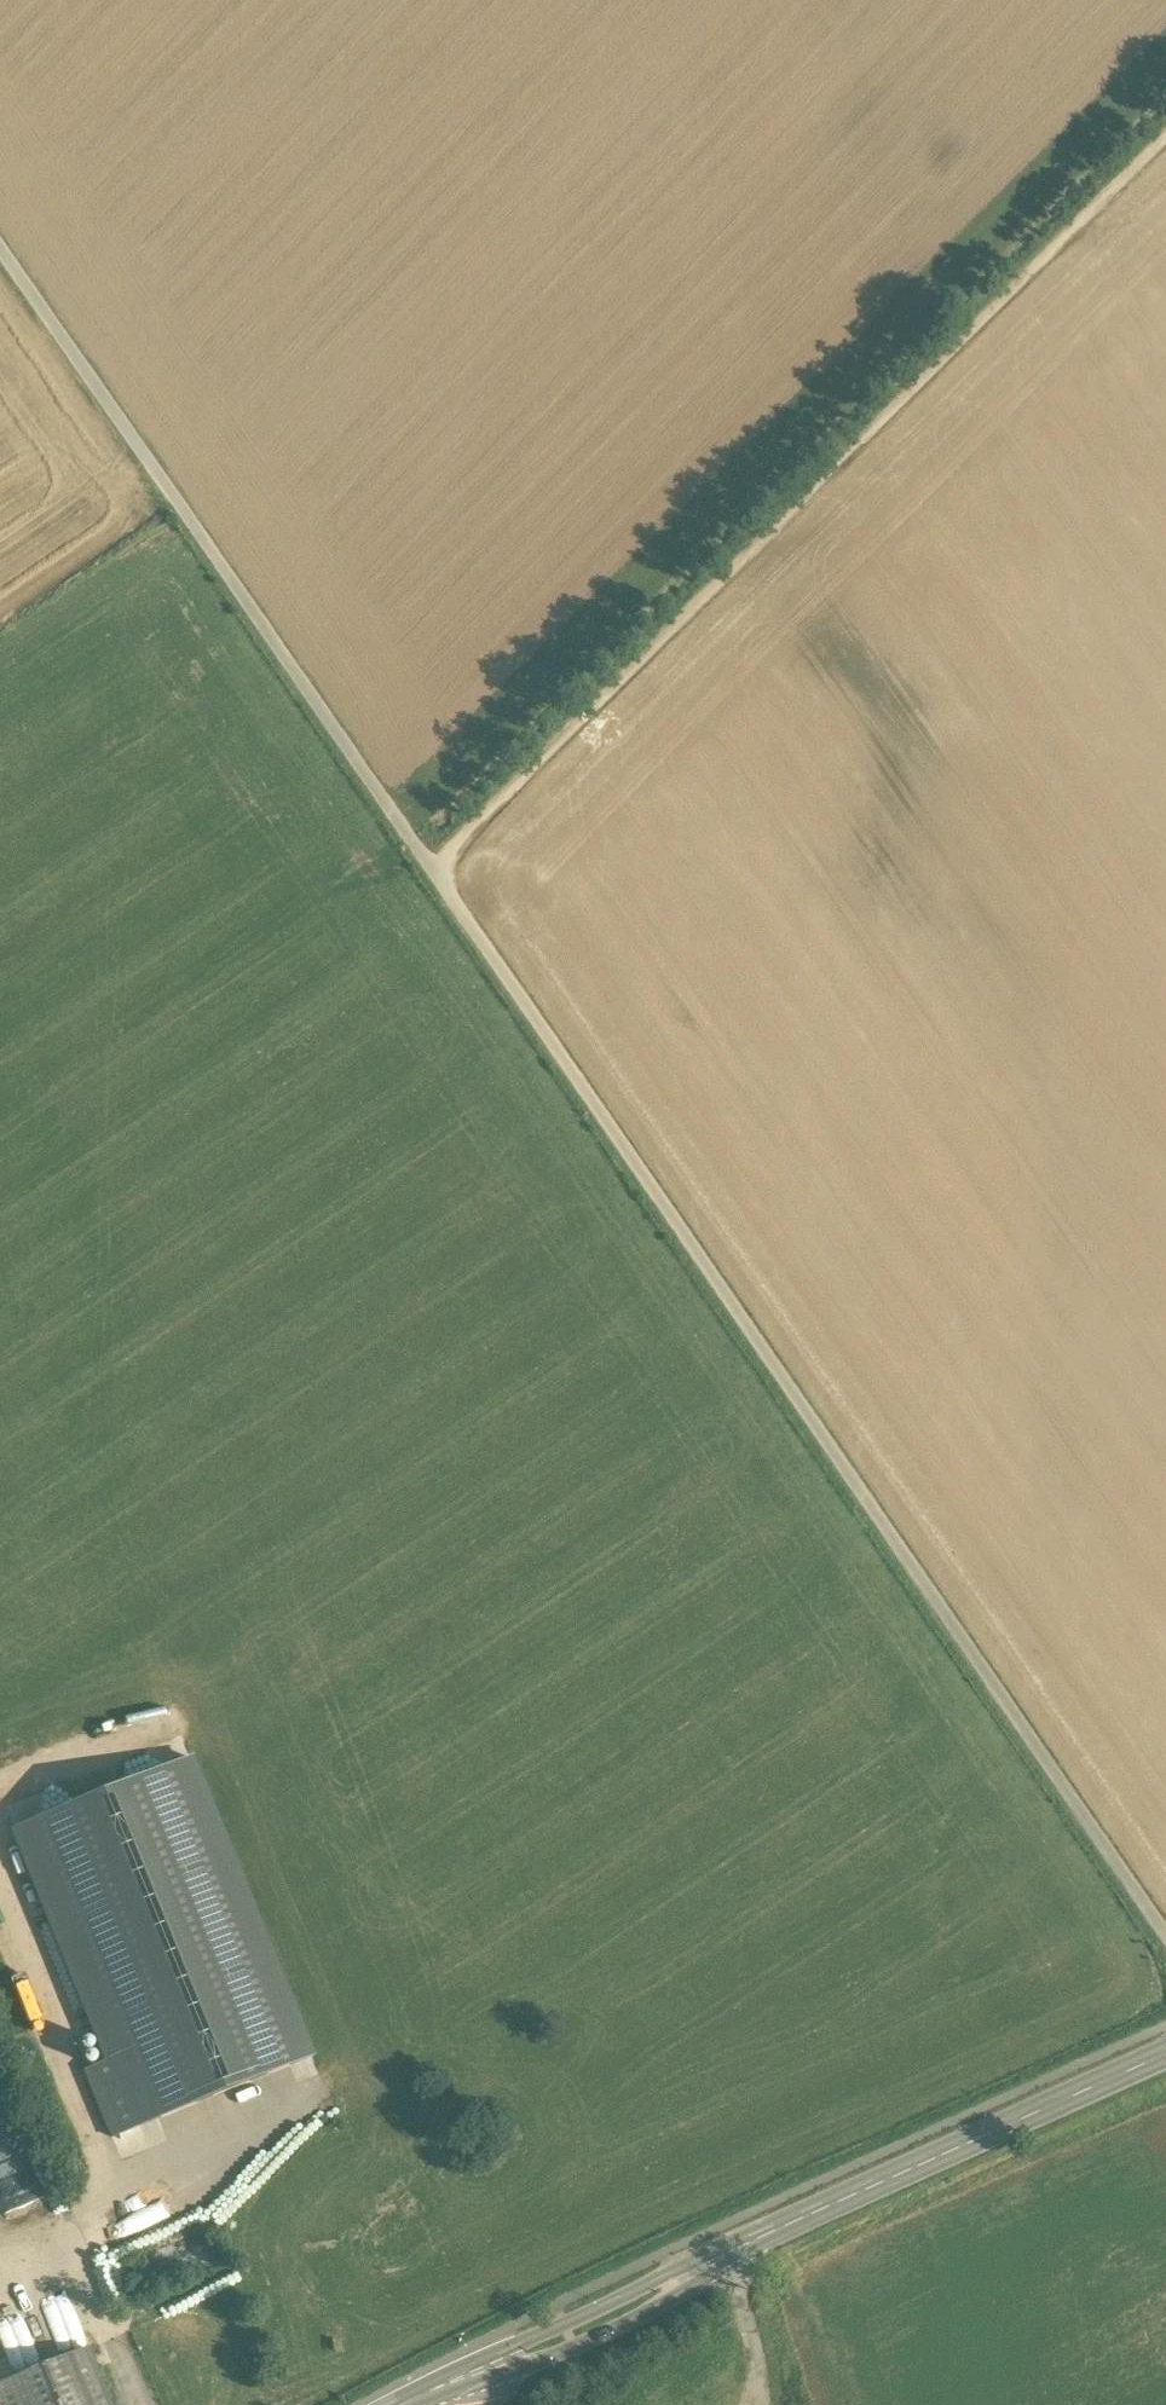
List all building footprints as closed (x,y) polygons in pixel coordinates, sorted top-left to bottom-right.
[(311,2058),(190,1760),(15,1831),(109,2062),(84,2072),(112,2139),(311,2058)] [(0,2385),(0,2397),(3,2404),(110,2404),(88,2350),(0,2385)]
